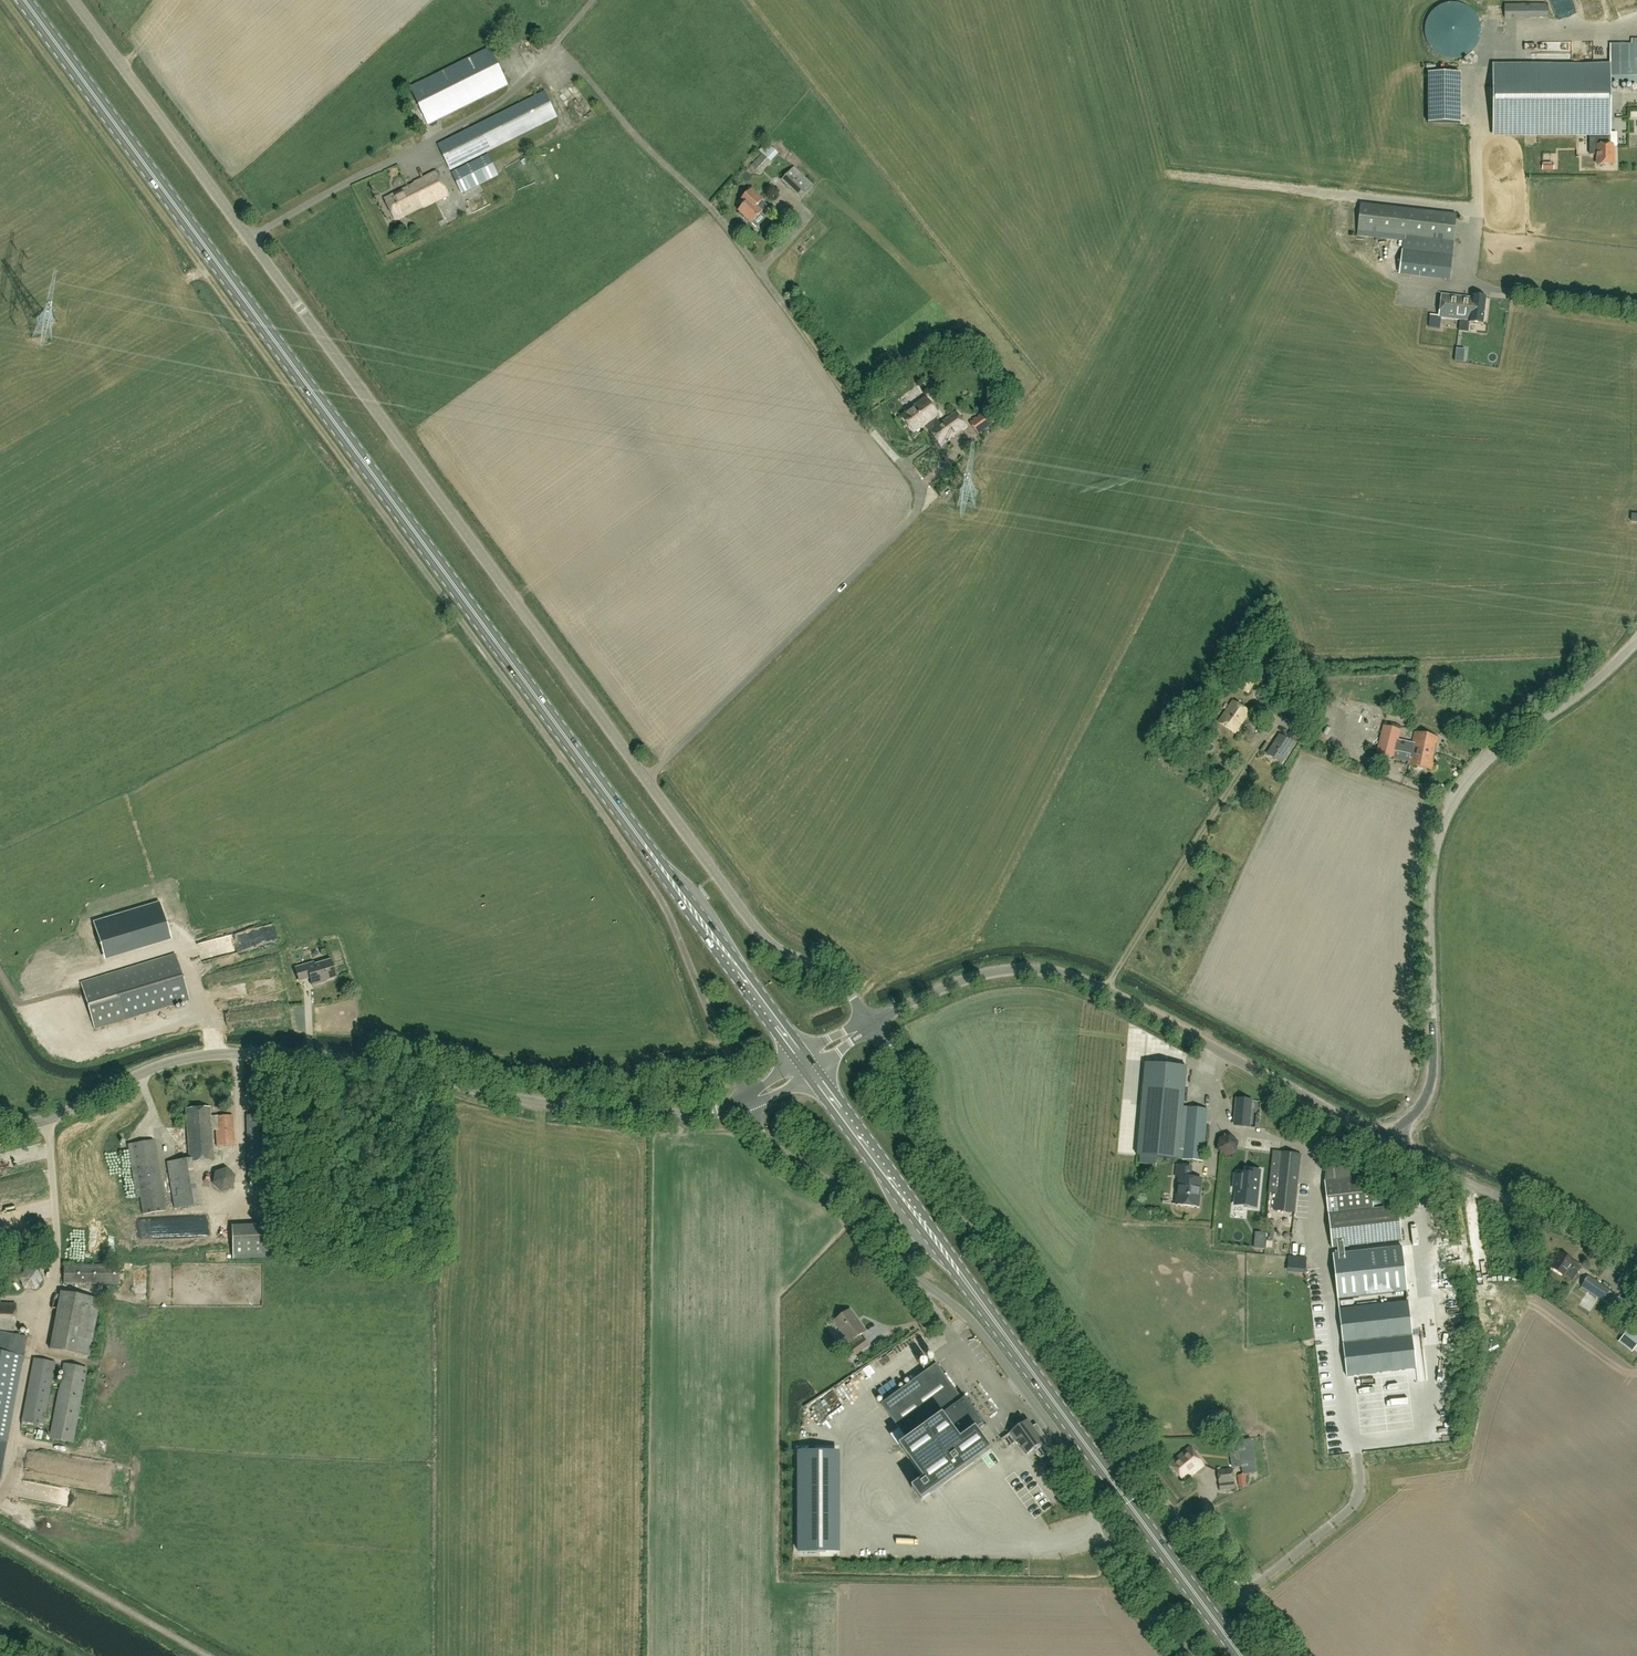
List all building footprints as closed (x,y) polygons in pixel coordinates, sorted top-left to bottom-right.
[(1548,4),(1504,5),(1504,18),(1549,17),(1548,4)] [(1493,67),(1493,134),(1590,134),(1590,154),(1598,154),(1598,165),(1613,165),(1613,145),(1609,145),(1609,134),(1610,134),(1610,85),(1636,84),(1636,39),(1631,39),(1631,44),(1610,44),(1610,67),(1493,67)] [(1538,43),(1538,52),(1570,51),(1569,42),(1538,43)] [(429,125),(509,85),(490,48),(411,88),(429,125)] [(1460,73),(1428,73),(1428,124),(1461,124),(1460,73)] [(451,170),(557,117),(545,92),(439,144),(451,170)] [(1626,136),(1626,145),(1636,145),(1636,136),(1626,136)] [(759,152),(762,154),(751,165),(761,174),(772,163),(771,162),(778,154),(766,143),(759,152)] [(462,195),(499,176),(488,154),(451,172),(462,195)] [(1539,163),(1540,171),(1552,170),(1551,162),(1539,163)] [(407,179),(421,175),(419,168),(405,172),(407,179)] [(782,181),(802,199),(814,187),(795,168),(782,181)] [(423,208),(449,196),(437,171),(413,182),(414,184),(384,199),(395,221),(423,207),(423,208)] [(743,206),(739,211),(752,224),(762,213),(762,212),(767,206),(762,201),(763,200),(752,189),(739,202),(743,206)] [(461,207),(465,214),(470,211),(466,204),(461,207)] [(1452,256),(1454,241),(1457,215),(1361,204),(1358,230),(1403,236),(1402,250),(1399,276),(1450,282),(1453,256),(1452,256)] [(1472,296),(1471,297),(1440,294),(1438,318),(1469,322),(1469,323),(1482,324),(1485,297),(1472,296)] [(1507,313),(1500,315),(1502,323),(1509,322),(1507,313)] [(948,349),(945,344),(938,349),(942,354),(948,349)] [(1464,358),(1465,350),(1456,349),(1455,357),(1464,358)] [(940,446),(967,427),(956,412),(939,425),(935,419),(940,416),(926,397),(912,407),(913,408),(902,416),(913,433),(921,428),(922,429),(926,426),(940,446)] [(986,412),(969,424),(978,435),(994,423),(986,412)] [(1248,694),(1256,682),(1244,675),(1236,687),(1248,694)] [(1394,687),(1390,692),(1397,697),(1401,693),(1394,687)] [(1287,700),(1287,699),(1275,691),(1268,702),(1280,710),(1287,700)] [(1299,707),(1287,699),(1287,700),(1280,710),(1292,718),(1299,707)] [(1235,734),(1250,713),(1233,701),(1218,723),(1235,734)] [(1296,725),(1287,737),(1297,743),(1306,732),(1296,725)] [(1384,726),(1380,740),(1397,744),(1401,731),(1384,726)] [(1412,749),(1435,754),(1439,738),(1415,733),(1412,749)] [(1281,764),(1294,744),(1280,735),(1267,755),(1281,764)] [(1397,744),(1380,740),(1377,753),(1394,758),(1397,744)] [(1435,754),(1412,749),(1409,765),(1432,770),(1435,754)] [(189,1000),(176,955),(81,983),(94,1029),(189,1000)] [(321,982),(335,978),(330,961),(314,966),(313,963),(295,968),(299,983),(309,980),(311,986),(321,983),(321,982)] [(1145,1063),(1137,1155),(1179,1159),(1187,1067),(1145,1063)] [(248,1108),(247,1089),(238,1089),(239,1108),(248,1108)] [(1251,1100),(1235,1098),(1233,1125),(1249,1126),(1251,1100)] [(214,1161),(214,1156),(212,1131),(216,1130),(217,1146),(235,1145),(235,1141),(233,1115),(211,1117),(210,1108),(186,1109),(189,1158),(192,1158),(167,1162),(174,1209),(199,1205),(193,1163),(214,1161)] [(1203,1161),(1207,1109),(1187,1108),(1183,1160),(1203,1161)] [(249,1182),(271,1181),(269,1115),(247,1115),(249,1182)] [(1231,1133),(1220,1136),(1217,1150),(1226,1157),(1235,1153),(1239,1141),(1231,1133)] [(136,1198),(140,1198),(143,1215),(166,1211),(154,1140),(128,1145),(136,1198)] [(1295,1213),(1301,1155),(1275,1152),(1270,1191),(1275,1192),(1273,1211),(1295,1213)] [(1374,1210),(1370,1176),(1354,1178),(1353,1161),(1327,1159),(1325,1181),(1329,1215),(1374,1210)] [(1227,1175),(1231,1163),(1224,1160),(1219,1172),(1227,1175)] [(1179,1177),(1176,1204),(1198,1207),(1201,1179),(1186,1177),(1186,1174),(1191,1175),(1191,1167),(1178,1165),(1176,1177),(1179,1177)] [(1235,1175),(1234,1189),(1236,1190),(1235,1200),(1244,1201),(1244,1206),(1256,1207),(1260,1171),(1247,1169),(1247,1174),(1238,1173),(1238,1176),(1235,1175)] [(212,1173),(213,1184),(233,1183),(232,1171),(212,1173)] [(1332,1248),(1401,1240),(1398,1210),(1328,1217),(1332,1248)] [(232,1260),(272,1259),(271,1225),(231,1226),(232,1260)] [(1407,1291),(1402,1247),(1333,1255),(1338,1299),(1407,1291)] [(1571,1281),(1581,1266),(1559,1253),(1549,1268),(1571,1281)] [(1288,1257),(1287,1267),(1305,1268),(1306,1258),(1288,1257)] [(119,1284),(119,1265),(64,1265),(64,1284),(119,1284)] [(37,1267),(26,1267),(19,1278),(24,1288),(36,1288),(43,1278),(37,1267)] [(1602,1270),(1599,1279),(1605,1281),(1608,1272),(1602,1270)] [(1580,1287),(1603,1302),(1614,1309),(1620,1301),(1609,1293),(1611,1291),(1588,1276),(1580,1287)] [(89,1356),(100,1299),(61,1292),(50,1349),(89,1356)] [(1416,1369),(1409,1302),(1339,1310),(1347,1377),(1416,1369)] [(15,1330),(16,1304),(0,1303),(0,1330),(15,1330)] [(853,1357),(869,1345),(864,1338),(861,1340),(858,1337),(866,1331),(850,1310),(835,1321),(850,1342),(851,1342),(853,1346),(848,1350),(853,1357)] [(0,1352),(0,1480),(7,1443),(23,1356),(0,1352)] [(59,1389),(52,1429),(50,1439),(73,1443),(87,1368),(64,1364),(61,1382),(52,1381),(55,1362),(34,1358),(22,1424),(43,1428),(51,1387),(59,1389)] [(965,1398),(963,1400),(958,1395),(937,1364),(881,1405),(899,1429),(907,1440),(899,1447),(924,1480),(912,1488),(921,1502),(992,1450),(976,1429),(984,1424),(965,1398)] [(881,1392),(885,1395),(895,1387),(892,1383),(881,1392)] [(1426,1409),(1437,1408),(1437,1396),(1426,1397),(1426,1409)] [(1057,1453),(1040,1429),(1037,1425),(1033,1428),(1028,1421),(1002,1440),(1008,1448),(1017,1441),(1026,1454),(1033,1449),(1040,1459),(1047,1455),(1049,1458),(1057,1453)] [(1251,1439),(1237,1441),(1243,1474),(1256,1472),(1251,1439)] [(887,1452),(895,1461),(902,1455),(894,1446),(887,1452)] [(1184,1482),(1203,1466),(1189,1448),(1169,1464),(1184,1482)] [(826,1552),(826,1452),(798,1452),(799,1552),(826,1552)] [(108,1470),(90,1467),(87,1479),(105,1483),(108,1470)] [(1219,1491),(1235,1490),(1233,1469),(1218,1470),(1219,1491)] [(1244,1474),(1237,1475),(1239,1486),(1245,1485),(1244,1474)]
